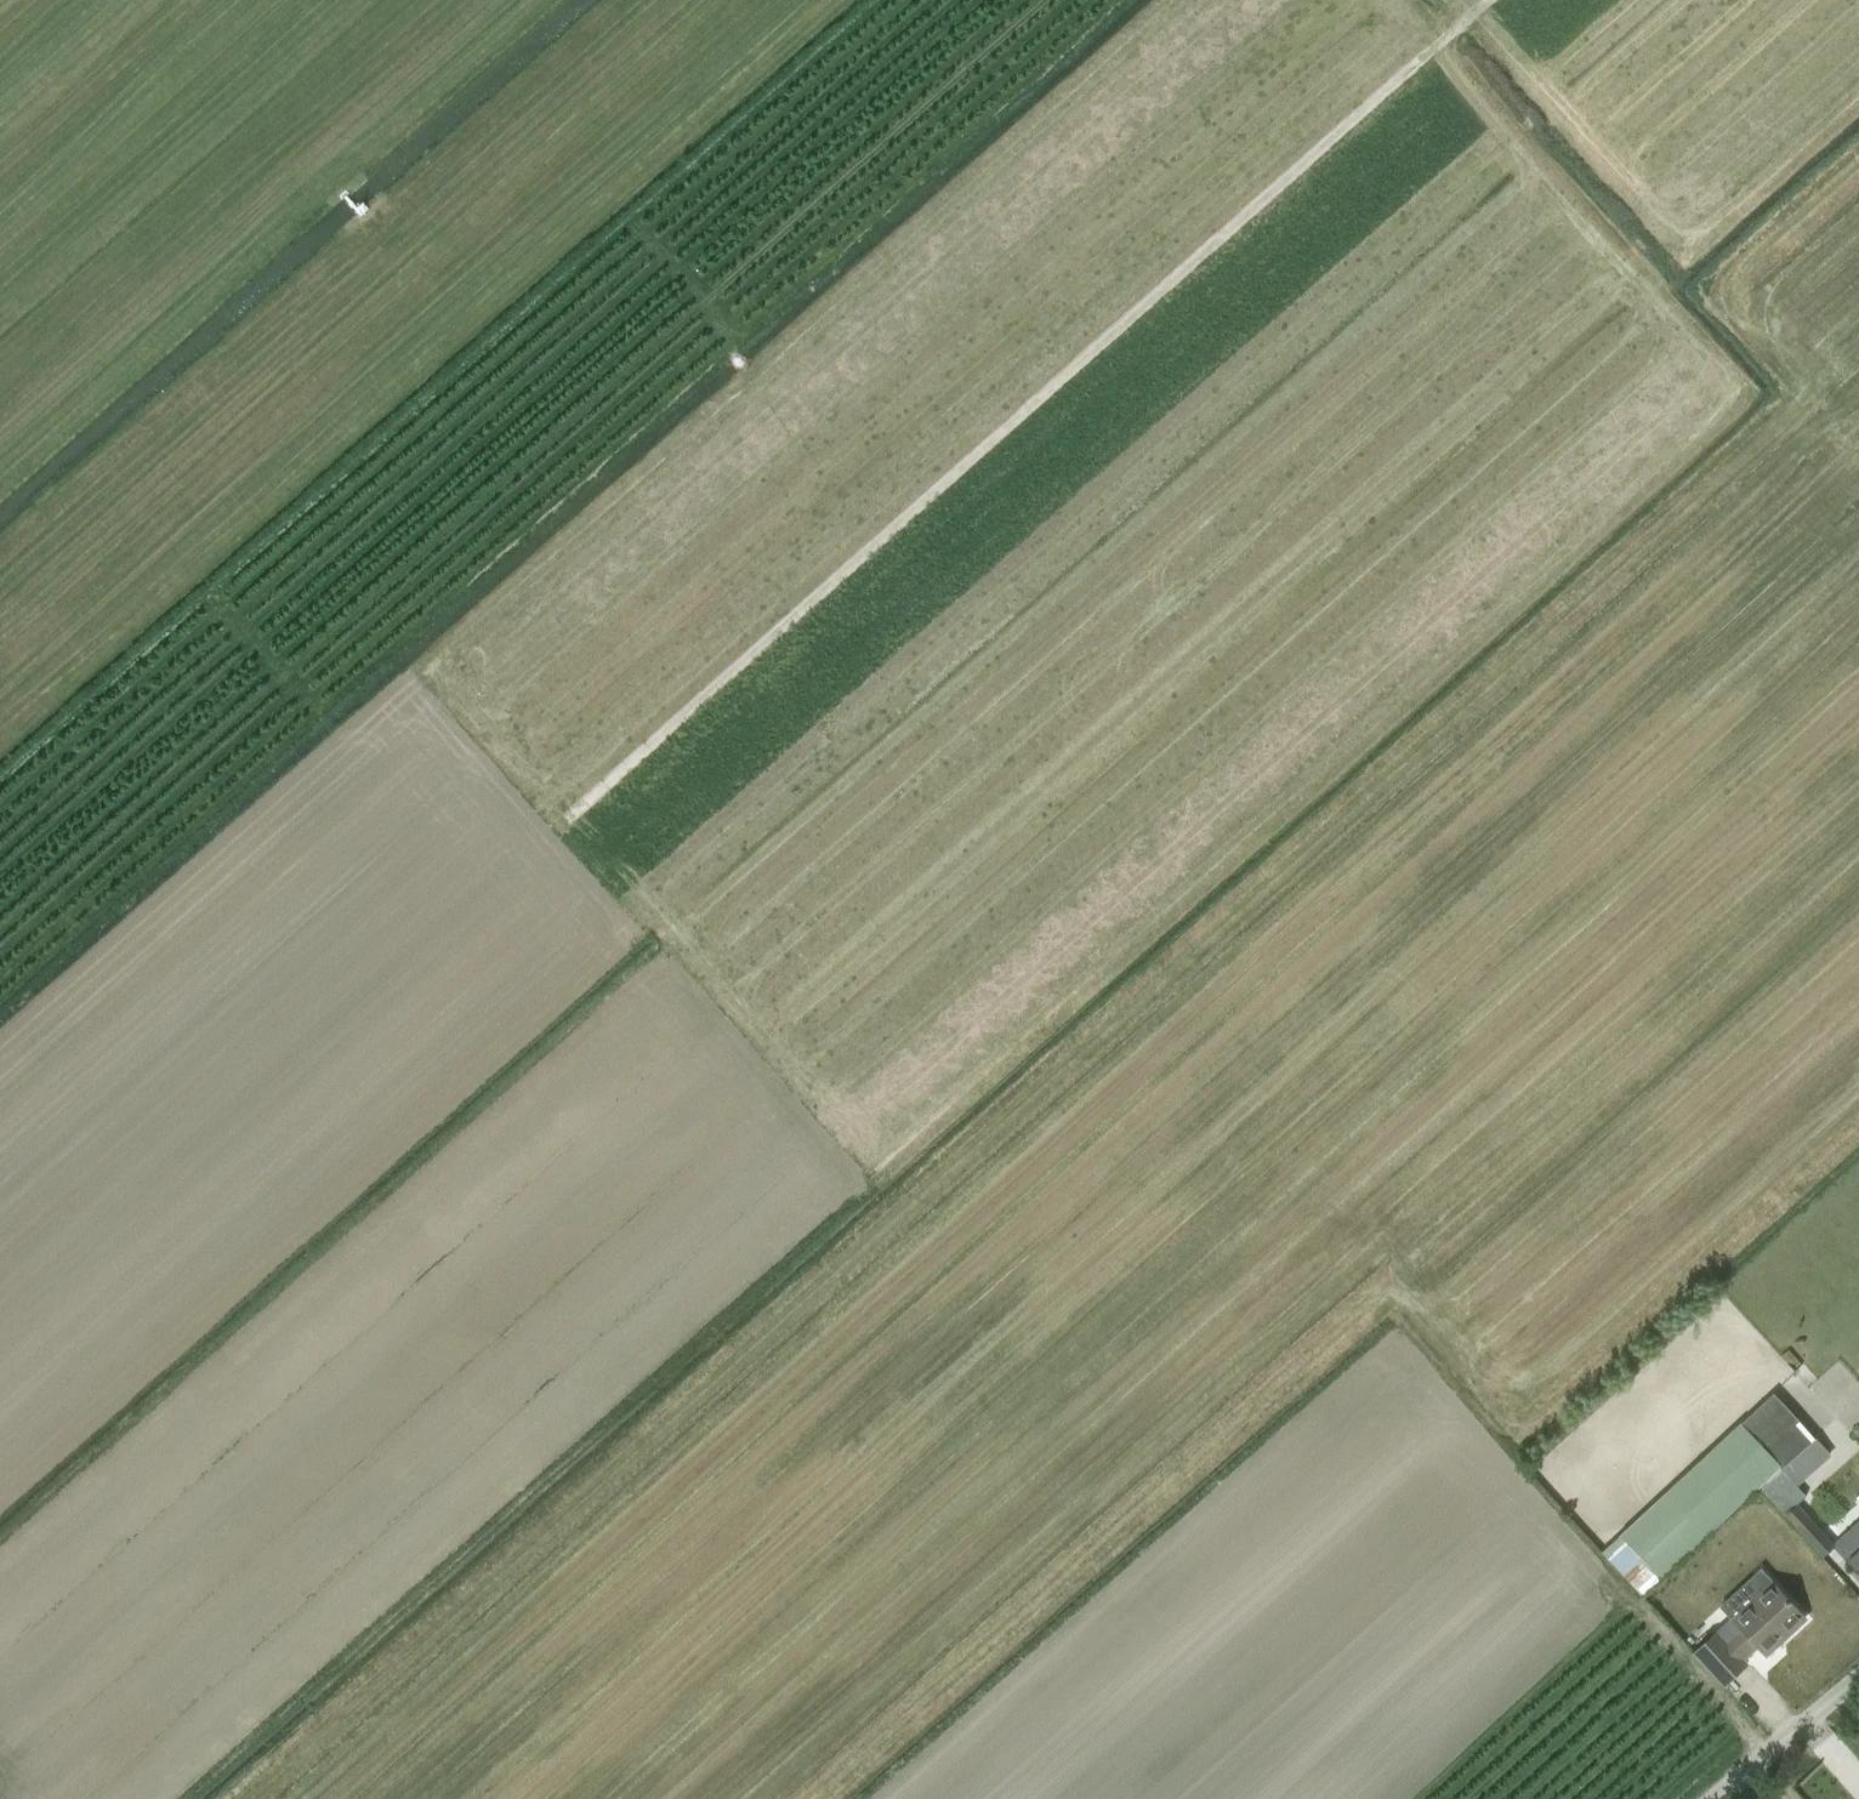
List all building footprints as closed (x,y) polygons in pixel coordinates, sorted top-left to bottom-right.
[(1773,1393),(1601,1550),(1643,1596),(1760,1490),(1822,1558),(1834,1546),(1811,1521),(1809,1523),(1795,1507),(1806,1497),(1782,1470),(1815,1439),(1773,1393)] [(1847,1535),(1835,1546),(1856,1569),(1852,1572),(1858,1579),(1858,1523),(1847,1535)] [(1747,1602),(1730,1618),(1739,1628),(1723,1643),(1714,1633),(1692,1654),(1722,1686),(1744,1665),(1740,1661),(1756,1646),(1763,1654),(1802,1618),(1773,1588),(1753,1608),(1747,1602)]
